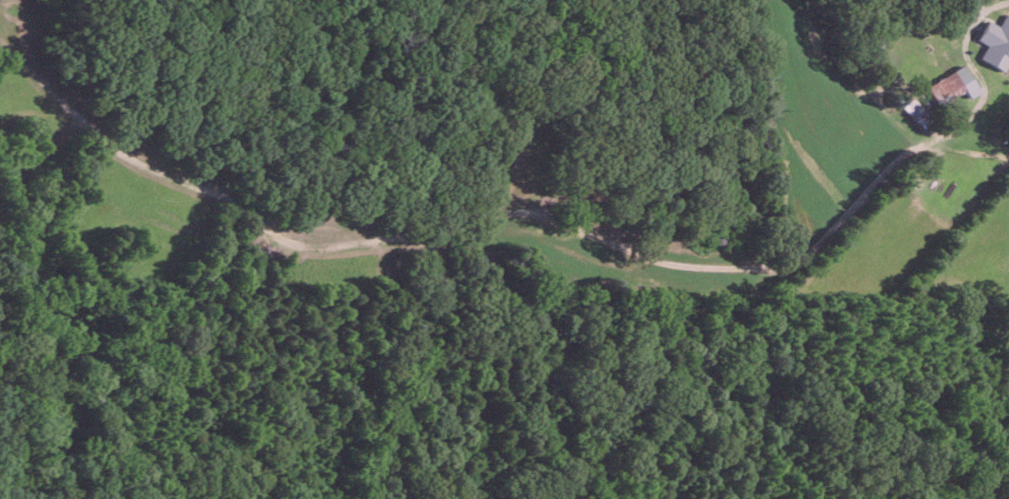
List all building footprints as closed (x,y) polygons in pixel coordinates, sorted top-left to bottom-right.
[(1006,72),(1008,65),(1008,16),(1005,13),(998,25),(987,19),(976,39),(986,44),(979,58),(1006,72)] [(926,84),(936,105),(965,91),(967,97),(977,92),(964,65),(926,84)] [(921,126),(930,118),(913,97),(904,105),(921,126)]
